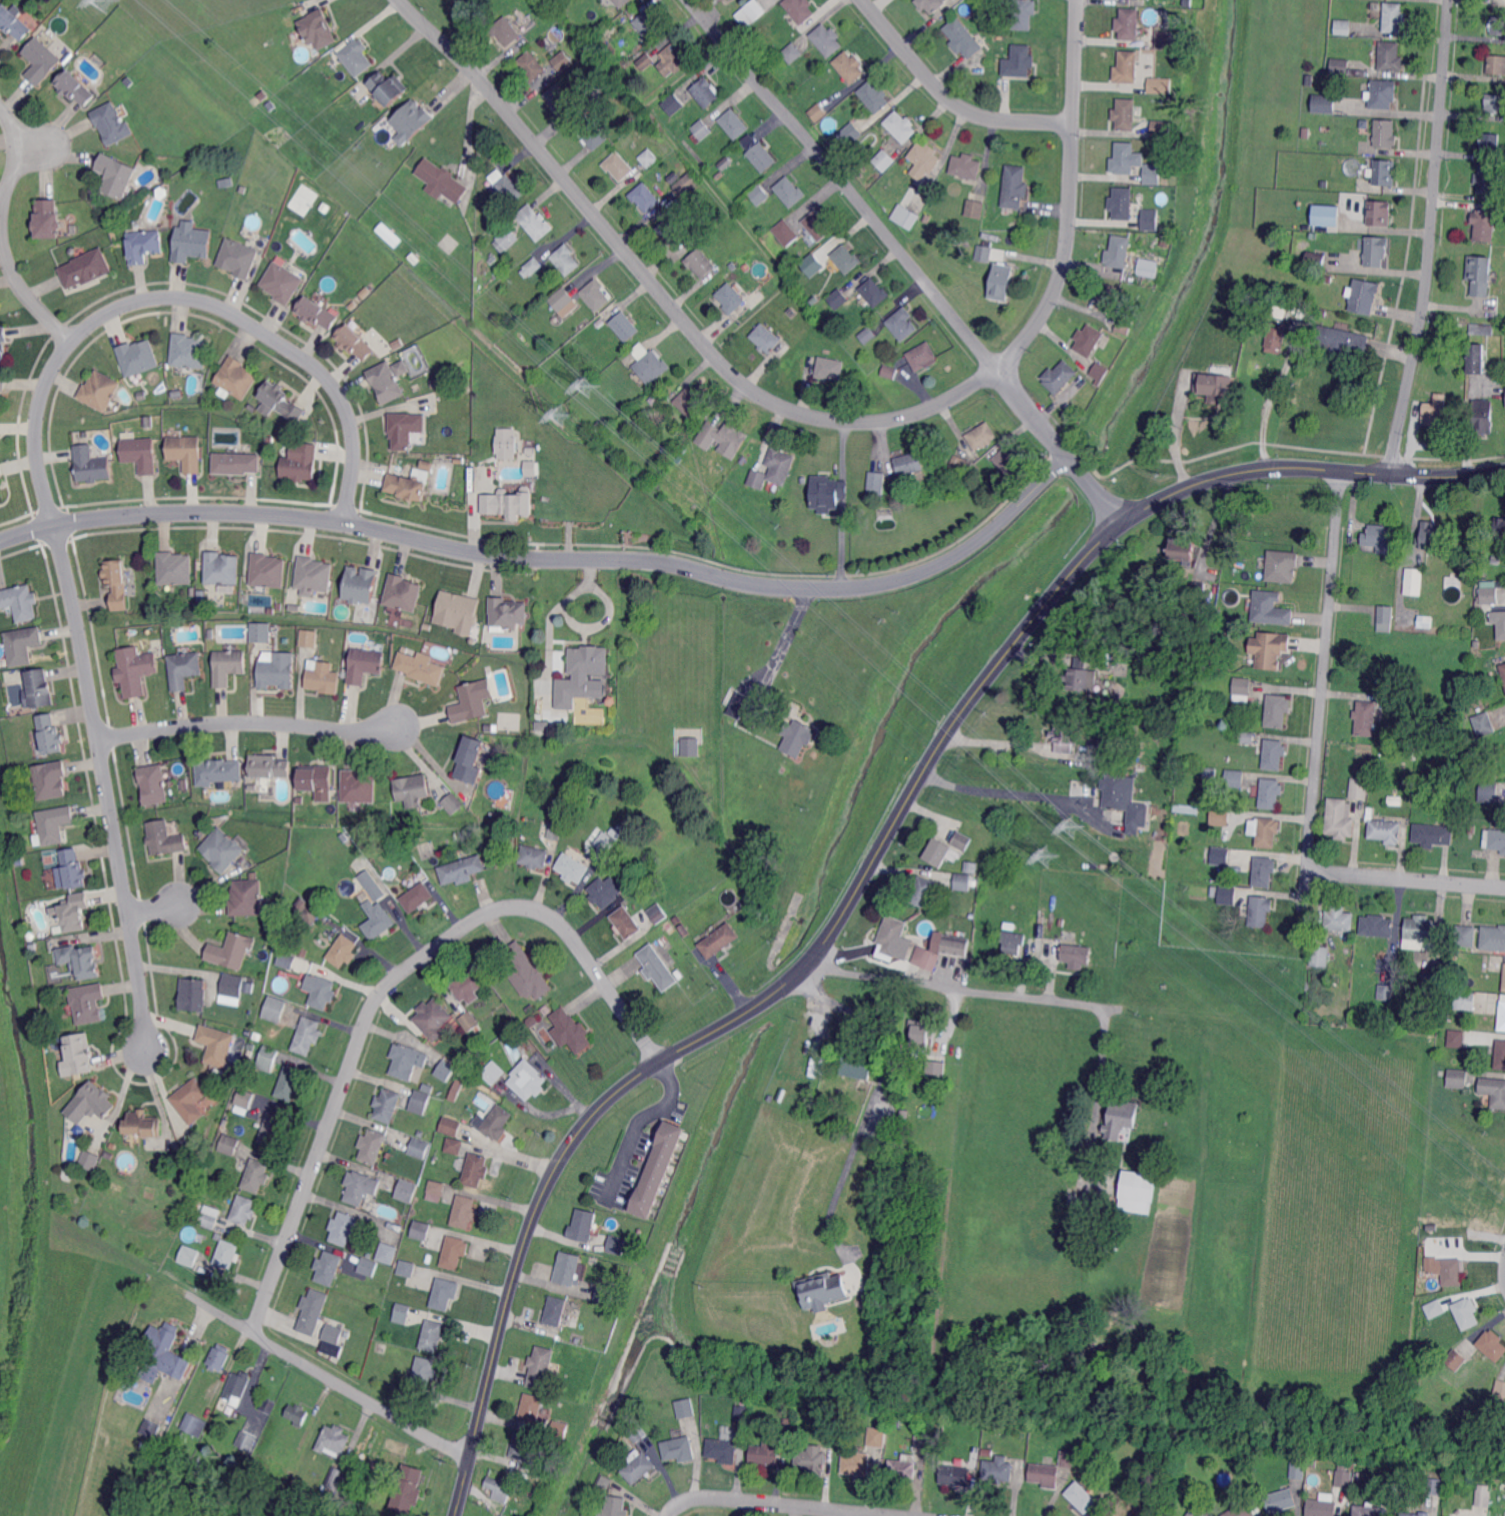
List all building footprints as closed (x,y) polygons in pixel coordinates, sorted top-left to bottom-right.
[(622,9),(615,0),(632,0),(622,9)] [(751,2),(753,0),(760,0),(768,10),(767,11),(752,24),(747,28),(736,15),(739,12),(751,2)] [(782,3),(785,0),(812,0),(814,2),(815,3),(814,4),(811,7),(816,12),(817,13),(809,20),(802,26),(801,24),(800,23),(790,12),(782,3)] [(915,1),(916,0),(946,0),(947,1),(948,2),(933,15),(927,8),(924,11),(921,8),(920,6),(919,5),(915,1)] [(988,8),(988,0),(1004,0),(1004,8),(1004,9),(998,9),(988,8)] [(1014,11),(1015,0),(1034,0),(1038,1),(1038,10),(1038,12),(1038,14),(1037,16),(1033,15),(1033,31),(1013,30),(1014,11)] [(1,30),(0,28),(0,6),(3,2),(11,9),(33,29),(32,29),(30,31),(22,41),(20,39),(13,33),(11,31),(9,33),(3,28),(1,30)] [(1407,24),(1402,24),(1402,32),(1384,32),(1385,3),(1404,4),(1404,12),(1408,12),(1407,24)] [(319,49),(316,42),(310,45),(298,21),(309,15),(308,14),(322,7),(334,31),(333,31),(338,40),(319,49)] [(650,41),(640,29),(633,21),(636,19),(640,16),(650,7),(650,8),(652,10),(657,15),(653,18),(663,30),(656,36),(650,41)] [(1140,28),(1140,35),(1140,37),(1140,39),(1140,40),(1121,40),(1121,39),(1121,31),(1116,30),(1116,26),(1117,24),(1117,18),(1121,18),(1121,8),(1141,8),(1141,14),(1140,28)] [(523,35),(509,46),(499,34),(496,36),(490,28),(507,14),(523,35)] [(975,55),(970,60),(969,58),(965,54),(963,51),(960,54),(955,49),(953,46),(952,45),(951,44),(951,43),(955,40),(944,28),(959,16),(979,39),(985,47),(982,49),(975,55)] [(1492,16),(1504,17),(1504,36),(1491,35),(1492,16)] [(1350,35),(1336,34),(1337,19),(1351,20),(1350,35)] [(831,29),(834,27),(836,29),(837,30),(837,31),(840,34),(842,36),(838,39),(843,46),(829,58),(816,43),(815,42),(811,37),(810,35),(821,26),(825,23),(831,29)] [(591,38),(587,34),(595,27),(598,31),(591,38)] [(39,85),(37,83),(29,76),(26,73),(35,63),(34,62),(33,61),(22,52),(37,35),(39,37),(49,46),(51,48),(63,58),(39,85)] [(597,45),(593,40),(599,36),(603,41),(597,45)] [(360,41),(362,39),(371,49),(366,53),(376,66),(359,79),(339,54),(358,39),(360,41)] [(1403,70),(1399,69),(1399,72),(1379,71),(1381,41),(1401,42),(1400,56),(1404,57),(1403,70)] [(676,75),(674,73),(668,78),(657,65),(664,60),(659,54),(674,42),(679,49),(690,62),(688,65),(676,75)] [(792,65),(782,53),(793,43),(794,42),(795,42),(803,52),(805,54),(792,65)] [(1036,63),(1036,64),(1036,65),(1036,68),(1034,67),(1032,67),(1031,67),(1031,77),(1022,76),(1017,76),(1011,76),(1008,76),(1005,76),(1004,76),(1003,76),(1003,72),(1004,66),(1004,62),(1004,58),(1010,59),(1013,59),(1014,44),(1033,44),(1032,47),(1032,48),(1032,54),(1037,54),(1036,63)] [(561,73),(561,72),(552,60),(551,59),(564,49),(574,62),(561,73)] [(533,82),(527,75),(526,73),(525,72),(517,61),(531,50),(533,52),(547,69),(548,70),(545,73),(539,78),(533,82)] [(853,57),(855,56),(860,62),(862,64),(863,65),(861,67),(866,73),(865,74),(863,76),(851,86),(851,85),(850,84),(842,74),(832,63),(847,50),(853,57)] [(1138,72),(1138,75),(1138,78),(1138,79),(1138,83),(1126,83),(1117,82),(1114,82),(1115,71),(1115,70),(1115,68),(1115,67),(1115,66),(1119,66),(1120,50),(1132,51),(1139,51),(1138,63),(1138,72)] [(645,71),(637,62),(643,58),(649,52),(649,53),(651,55),(656,61),(645,71)] [(1489,55),(1504,56),(1504,74),(1488,73),(1489,55)] [(1349,75),(1330,74),(1331,57),(1350,58),(1349,75)] [(141,76),(136,70),(141,66),(141,67),(146,72),(141,76)] [(96,94),(85,105),(75,96),(73,99),(66,93),(64,95),(59,91),(61,89),(54,82),(68,68),(96,94)] [(392,81),(399,75),(412,89),(409,92),(410,93),(393,109),(385,100),(381,101),(379,98),(379,95),(370,84),(383,72),(392,81)] [(1312,86),(1305,85),(1305,75),(1313,75),(1312,86)] [(712,84),(713,83),(715,85),(716,87),(723,95),(706,110),(689,90),(701,80),(705,76),(705,77),(712,84)] [(601,96),(600,95),(599,94),(597,92),(597,91),(594,88),(593,87),(602,80),(604,78),(606,77),(613,86),(605,92),(601,96)] [(1173,93),(1169,93),(1161,93),(1149,93),(1149,91),(1149,79),(1149,78),(1149,77),(1152,77),(1155,77),(1169,77),(1173,78),(1173,93)] [(880,89),(882,87),(883,88),(885,90),(887,92),(889,95),(887,97),(891,103),(878,114),(877,115),(875,113),(867,104),(857,92),(872,80),(880,89)] [(1394,102),(1390,102),(1390,110),(1367,109),(1368,98),(1369,98),(1370,80),(1395,81),(1394,102)] [(561,115),(556,109),(555,108),(555,107),(550,102),(548,99),(544,95),(554,86),(559,83),(575,103),(570,107),(561,115)] [(673,117),(661,103),(669,96),(674,92),(679,98),(685,104),(686,105),(673,117)] [(1487,93),(1504,95),(1504,114),(1485,112),(1487,93)] [(1334,113),(1334,95),(1312,94),(1311,112),(1334,113)] [(339,111),(336,106),(347,96),(351,100),(339,111)] [(423,110),(426,107),(437,118),(404,148),(396,140),(403,133),(392,122),(416,99),(423,107),(422,108),(423,110)] [(1138,114),(1138,123),(1138,131),(1124,131),(1122,131),(1119,131),(1119,130),(1119,121),(1115,121),(1115,118),(1115,117),(1115,116),(1115,115),(1115,109),(1120,109),(1120,99),(1133,99),(1138,99),(1139,99),(1139,102),(1139,108),(1138,114)] [(118,108),(119,108),(122,114),(120,115),(122,117),(122,118),(124,123),(129,121),(135,132),(109,146),(104,135),(105,135),(102,128),(100,125),(99,126),(98,126),(97,124),(93,116),(92,115),(91,112),(113,100),(117,108),(118,108)] [(273,112),(268,106),(272,102),(277,108),(273,112)] [(818,122),(809,112),(815,106),(820,102),(821,103),(822,105),(825,108),(826,110),(829,113),(823,117),(818,122)] [(735,141),(718,121),(726,115),(733,108),(738,114),(739,116),(750,129),(735,141)] [(905,144),(895,134),(894,132),(891,130),(887,126),(886,125),(884,123),(898,109),(909,121),(911,123),(915,127),(918,130),(919,131),(913,137),(905,144)] [(594,150),(593,149),(590,145),(589,144),(588,143),(586,145),(582,140),(581,139),(580,138),(571,127),(582,118),(588,113),(592,118),(603,131),(608,137),(608,138),(609,138),(594,150)] [(698,144),(691,136),(695,132),(691,128),(702,118),(702,119),(703,120),(710,127),(712,129),(713,130),(698,144)] [(1395,146),(1391,146),(1391,148),(1373,147),(1373,141),(1372,141),(1372,136),(1373,137),(1374,119),(1393,120),(1392,135),(1396,135),(1395,146)] [(1173,140),(1153,139),(1154,121),(1174,122),(1173,140)] [(848,150),(837,136),(854,123),(865,136),(848,150)] [(1498,146),(1503,146),(1502,156),(1496,156),(1496,153),(1482,152),(1482,145),(1479,144),(1479,139),(1483,140),(1483,133),(1499,134),(1498,146)] [(933,174),(932,174),(931,173),(917,163),(909,157),(920,141),(934,151),(936,153),(942,158),(944,158),(944,159),(938,168),(933,174)] [(764,174),(746,154),(761,142),(766,148),(767,150),(778,162),(764,174)] [(1135,164),(1135,165),(1135,170),(1135,174),(1124,174),(1117,174),(1116,174),(1116,172),(1112,172),(1111,172),(1111,168),(1111,164),(1111,163),(1111,162),(1111,161),(1111,160),(1111,158),(1116,158),(1116,142),(1135,142),(1136,142),(1136,150),(1135,156),(1135,164)] [(648,168),(644,163),(642,161),(639,157),(650,148),(655,153),(659,159),(648,168)] [(886,171),(874,160),(882,151),(885,148),(897,160),(896,161),(890,166),(886,171)] [(621,182),(617,177),(616,176),(614,174),(613,173),(610,170),(608,172),(602,164),(618,150),(635,169),(621,182)] [(975,160),(979,161),(984,161),(980,179),(978,179),(966,176),(960,175),(954,174),(952,174),(950,173),(951,170),(954,155),(964,157),(965,152),(968,153),(971,154),(972,154),(973,154),(974,154),(976,155),(975,160)] [(122,201),(101,191),(106,180),(104,180),(106,175),(94,169),(97,164),(101,154),(102,153),(137,169),(129,186),(126,193),(122,201)] [(444,170),(446,166),(457,174),(455,178),(472,189),(460,205),(417,174),(428,158),(444,170)] [(252,168),(246,166),(249,160),(254,162),(252,168)] [(1392,186),(1371,185),(1372,160),(1394,161),(1392,186)] [(1162,184),(1152,184),(1145,184),(1145,183),(1145,166),(1145,165),(1145,164),(1145,163),(1153,163),(1158,163),(1162,163),(1162,184)] [(1029,197),(1026,196),(1024,196),(1023,199),(1023,200),(1023,207),(1023,208),(1022,209),(1003,207),(1007,165),(1028,166),(1026,183),(1030,183),(1030,185),(1030,186),(1030,188),(1029,197)] [(1497,194),(1477,192),(1478,184),(1475,184),(1476,173),(1480,173),(1481,165),(1498,166),(1497,194)] [(674,184),(668,177),(674,172),(676,170),(682,177),(678,180),(674,184)] [(718,179),(715,176),(721,170),(724,174),(718,179)] [(682,198),(674,188),(673,187),(690,173),(699,184),(682,198)] [(511,206),(493,186),(494,185),(505,176),(507,174),(524,194),(511,206)] [(799,188),(802,186),(808,194),(792,208),(775,189),(774,187),(788,176),(788,175),(789,176),(790,177),(795,183),(796,184),(799,188)] [(225,188),(223,179),(230,178),(231,187),(225,188)] [(663,201),(648,212),(645,208),(642,204),(639,200),(636,203),(632,199),(629,195),(646,180),(663,201)] [(759,206),(748,194),(760,183),(761,183),(762,185),(768,192),(771,196),(759,206)] [(1133,202),(1133,216),(1133,219),(1133,220),(1115,220),(1114,220),(1114,210),(1110,210),(1110,207),(1110,206),(1110,203),(1110,197),(1115,197),(1115,188),(1134,188),(1133,194),(1133,202)] [(163,199),(160,198),(158,197),(157,193),(162,190),(166,192),(166,197),(165,198),(163,199)] [(982,218),(974,216),(966,215),(969,199),(975,200),(983,201),(985,202),(982,218)] [(57,213),(58,213),(59,213),(59,221),(59,222),(62,222),(62,228),(60,229),(60,231),(60,238),(36,238),(36,231),(34,231),(34,221),(35,221),(35,213),(39,213),(39,211),(36,211),(36,203),(37,203),(37,200),(40,200),(54,200),(57,200),(57,213)] [(1388,226),(1365,225),(1367,200),(1389,202),(1388,226)] [(913,230),(900,222),(894,219),(902,204),(922,215),(913,230)] [(1338,227),(1312,225),(1313,205),(1339,207),(1338,227)] [(1159,230),(1142,230),(1142,229),(1143,227),(1143,219),(1143,215),(1143,212),(1143,209),(1160,209),(1159,230)] [(828,223),(831,220),(837,228),(820,242),(804,223),(803,222),(803,221),(812,214),(817,210),(822,217),(828,223)] [(1493,241),(1475,239),(1476,223),(1472,222),(1473,212),(1477,212),(1477,210),(1496,212),(1493,241)] [(539,215),(542,213),(546,219),(544,221),(545,222),(545,223),(548,221),(554,229),(537,242),(527,230),(524,226),(521,223),(536,211),(539,215)] [(929,223),(922,220),(926,212),(933,215),(929,223)] [(496,221),(490,220),(489,220),(490,213),(497,213),(496,221)] [(689,234),(688,234),(676,244),(674,246),(667,238),(664,234),(662,236),(655,228),(672,214),(679,222),(680,224),(689,234)] [(195,228),(213,230),(209,257),(191,255),(190,255),(189,260),(189,262),(186,262),(175,260),(173,260),(175,243),(177,226),(182,226),(183,219),(196,221),(196,223),(195,228)] [(786,247),(772,230),(786,219),(787,219),(787,220),(795,229),(795,230),(800,236),(786,247)] [(459,229),(457,221),(463,220),(465,227),(459,229)] [(401,239),(382,221),(375,229),(395,246),(401,239)] [(508,251),(506,249),(502,252),(494,244),(498,240),(496,239),(508,227),(509,226),(519,237),(521,239),(508,251)] [(163,252),(152,253),(152,252),(149,252),(148,252),(146,252),(145,252),(146,263),(147,264),(144,264),(143,264),(133,265),(131,265),(128,234),(127,232),(133,231),(134,231),(144,230),(144,232),(147,231),(161,230),(163,252)] [(345,241),(339,236),(344,230),(350,234),(345,241)] [(1316,239),(1307,238),(1308,231),(1317,233),(1316,239)] [(1128,265),(1128,269),(1127,269),(1121,268),(1109,266),(1109,265),(1109,264),(1109,263),(1104,263),(1106,253),(1106,251),(1107,249),(1111,250),(1112,244),(1113,234),(1133,237),(1128,265)] [(248,280),(246,279),(240,276),(237,275),(234,274),(235,271),(233,270),(217,264),(227,236),(246,244),(253,247),(260,249),(248,280)] [(1387,247),(1386,247),(1386,255),(1384,254),(1384,260),(1382,260),(1381,268),(1363,267),(1363,259),(1362,257),(1362,255),(1364,253),(1365,236),(1387,237),(1387,247)] [(569,277),(566,274),(560,266),(552,257),(567,243),(568,243),(575,250),(576,252),(574,254),(582,264),(583,265),(569,277)] [(855,256),(858,254),(864,262),(857,268),(848,276),(840,266),(836,262),(833,258),(831,256),(832,255),(838,250),(844,245),(845,244),(850,250),(851,252),(853,254),(855,256)] [(991,263),(988,263),(975,260),(978,244),(994,247),(993,248),(992,254),(991,262),(991,263)] [(82,285),(80,283),(66,289),(64,284),(63,284),(61,279),(59,274),(59,273),(57,268),(71,262),(70,260),(76,258),(78,257),(86,253),(100,247),(111,272),(99,278),(98,278),(96,279),(95,279),(82,285)] [(702,280),(701,279),(696,273),(695,272),(693,270),(692,268),(690,269),(683,261),(700,248),(703,252),(712,263),(716,267),(702,280)] [(272,259),(266,256),(270,249),(276,252),(272,259)] [(1322,270),(1305,266),(1308,250),(1325,254),(1322,270)] [(799,263),(811,277),(825,266),(812,251),(799,263)] [(492,265),(488,261),(494,255),(498,259),(492,265)] [(528,280),(521,272),(525,269),(523,267),(536,256),(544,266),(528,280)] [(1489,295),(1472,294),(1473,279),(1468,279),(1470,256),(1491,257),(1489,295)] [(1158,278),(1153,277),(1138,275),(1141,257),(1159,260),(1160,261),(1158,278)] [(288,305),(286,304),(281,301),(278,299),(275,297),(276,295),(274,294),(266,289),(266,288),(262,285),(260,284),(274,262),(275,259),(276,260),(301,276),(305,278),(288,305)] [(733,271),(729,267),(734,262),(738,266),(733,271)] [(1007,265),(1014,266),(1013,272),(1008,303),(997,301),(989,299),(995,263),(1000,264),(1000,263),(1000,262),(1002,262),(1008,263),(1007,265)] [(746,273),(743,269),(748,264),(751,268),(746,273)] [(597,312),(590,305),(582,295),(580,292),(597,277),(603,284),(604,286),(601,288),(611,299),(605,304),(597,312)] [(883,288),(886,287),(892,294),(876,308),(870,301),(866,297),(863,293),(860,290),(859,289),(873,277),(874,277),(879,283),(880,284),(880,285),(883,288)] [(1374,303),(1373,302),(1370,316),(1347,310),(1349,304),(1348,301),(1348,298),(1350,296),(1352,288),(1350,288),(1353,277),(1379,283),(1374,303)] [(1119,297),(1113,313),(1113,314),(1105,312),(1091,306),(1095,297),(1096,294),(1099,295),(1105,281),(1121,287),(1123,288),(1121,292),(1119,297)] [(730,316),(725,311),(722,308),(725,306),(724,305),(720,300),(715,295),(720,290),(729,282),(746,302),(745,302),(731,315),(730,316)] [(741,293),(735,287),(738,283),(744,290),(741,293)] [(822,298),(818,292),(826,286),(831,291),(822,298)] [(560,313),(549,300),(565,287),(567,289),(568,291),(572,296),(573,296),(574,297),(574,298),(576,300),(562,311),(560,313)] [(837,310),(827,298),(840,287),(841,288),(842,289),(846,293),(849,298),(850,298),(850,299),(837,310)] [(330,329),(319,321),(317,324),(310,319),(308,322),(301,317),(303,315),(295,310),(306,294),(339,315),(330,329)] [(911,322),(913,320),(916,324),(920,328),(909,337),(903,342),(888,323),(887,322),(896,315),(906,306),(914,315),(909,319),(910,320),(911,322)] [(626,343),(610,323),(609,322),(624,310),(626,313),(628,314),(629,316),(641,330),(626,343)] [(1129,336),(1128,335),(1127,335),(1115,331),(1116,330),(1116,329),(1119,319),(1120,318),(1120,316),(1127,318),(1132,320),(1135,321),(1129,336)] [(600,328),(596,324),(600,321),(603,318),(606,322),(605,323),(600,328)] [(1239,330),(1232,328),(1234,319),(1241,321),(1239,330)] [(1282,353),(1266,350),(1272,321),(1287,324),(1282,353)] [(366,340),(370,336),(371,337),(375,341),(371,345),(376,349),(374,351),(365,360),(356,351),(353,354),(346,347),(344,349),(343,348),(340,346),(338,344),(340,342),(334,336),(348,322),(349,322),(362,336),(363,337),(366,340)] [(771,354),(770,355),(769,354),(765,350),(763,352),(763,353),(760,351),(758,349),(760,347),(757,345),(749,338),(758,327),(761,323),(765,326),(768,328),(778,337),(782,340),(771,354)] [(1106,332),(1104,335),(1103,336),(1098,345),(1091,358),(1090,358),(1074,349),(1074,348),(1079,341),(1075,338),(1080,330),(1081,328),(1085,331),(1090,323),(1095,326),(1106,332)] [(1494,335),(1471,334),(1471,323),(1494,324),(1494,335)] [(1365,357),(1349,353),(1348,357),(1327,352),(1328,348),(1316,345),(1321,324),(1370,336),(1365,357)] [(3,360),(0,360),(0,326),(6,325),(6,327),(6,329),(7,337),(8,339),(8,340),(4,341),(3,341),(3,342),(3,343),(4,344),(5,355),(6,360),(3,360)] [(866,344),(858,335),(870,325),(871,326),(874,329),(878,334),(878,335),(866,344)] [(203,367),(169,364),(172,332),(187,333),(187,336),(189,336),(190,336),(192,337),(193,337),(201,338),(200,339),(208,340),(203,367)] [(158,365),(126,376),(115,346),(129,341),(131,345),(132,344),(132,343),(149,337),(158,365)] [(917,373),(908,356),(908,355),(907,354),(906,353),(927,342),(930,340),(939,357),(926,364),(928,367),(927,367),(926,368),(918,372),(917,373)] [(649,352),(652,350),(653,351),(655,349),(662,357),(660,359),(662,362),(664,360),(671,368),(656,381),(650,386),(649,384),(648,385),(646,383),(647,382),(642,377),(634,368),(640,363),(638,362),(639,361),(636,358),(626,366),(622,361),(632,352),(630,350),(641,341),(649,352)] [(1486,365),(1485,365),(1484,373),(1468,373),(1469,344),(1484,345),(1484,359),(1486,359),(1486,365)] [(1437,363),(1432,362),(1431,365),(1425,364),(1428,350),(1440,353),(1437,363)] [(244,399),(231,392),(229,390),(224,387),(219,384),(216,382),(215,381),(223,369),(231,354),(233,355),(238,358),(242,361),(244,362),(244,363),(243,365),(244,366),(246,367),(253,370),(252,372),(258,376),(244,399)] [(843,380),(829,377),(828,377),(827,378),(827,380),(826,380),(826,379),(815,377),(816,376),(819,358),(820,356),(846,361),(843,380)] [(397,376),(409,370),(403,358),(391,364),(397,376)] [(1080,372),(1076,376),(1069,384),(1058,395),(1053,391),(1044,382),(1046,380),(1044,379),(1042,377),(1051,368),(1051,367),(1055,370),(1066,359),(1076,369),(1080,372)] [(405,392),(383,404),(378,394),(379,393),(376,387),(374,384),(373,384),(372,383),(368,374),(367,373),(366,371),(389,360),(392,367),(397,376),(397,377),(405,392)] [(1100,385),(1095,382),(1096,381),(1098,378),(1091,374),(1098,363),(1099,361),(1104,365),(1110,368),(1100,385)] [(896,380),(895,380),(887,377),(882,375),(884,367),(885,364),(895,367),(899,369),(896,379),(896,380)] [(119,382),(103,411),(76,396),(83,382),(85,384),(93,374),(94,375),(95,373),(97,369),(119,382)] [(1231,400),(1220,399),(1219,403),(1208,402),(1209,393),(1196,392),(1197,373),(1233,375),(1231,400)] [(433,388),(432,383),(431,380),(435,379),(439,378),(440,382),(441,386),(433,388)] [(276,384),(278,381),(279,383),(282,384),(285,387),(283,389),(284,390),(290,394),(287,399),(289,400),(292,402),(293,400),(296,402),(296,403),(304,408),(306,410),(297,423),(275,407),(269,403),(268,402),(258,395),(269,379),(276,384)] [(495,390),(494,382),(499,382),(503,381),(504,389),(496,390),(495,390)] [(1089,392),(1086,389),(1091,384),(1094,387),(1089,392)] [(691,421),(673,401),(674,400),(684,391),(687,388),(689,387),(698,396),(695,398),(704,408),(691,421)] [(174,397),(173,389),(181,388),(182,396),(174,397)] [(138,400),(137,393),(138,393),(140,392),(143,392),(146,391),(146,393),(147,399),(138,400)] [(1444,415),(1441,415),(1440,426),(1422,424),(1425,402),(1434,403),(1436,393),(1447,394),(1444,415)] [(1493,433),(1474,432),(1474,400),(1493,400),(1493,433)] [(426,432),(419,432),(412,432),(412,440),(412,450),(393,450),(392,438),(391,438),(391,435),(391,433),(389,433),(389,415),(389,413),(390,413),(409,413),(411,413),(411,414),(424,414),(426,414),(426,415),(426,432)] [(143,425),(143,416),(151,415),(151,425),(143,425)] [(722,429),(726,422),(739,431),(740,429),(749,435),(733,459),(717,449),(721,443),(716,439),(709,450),(695,441),(708,420),(722,429)] [(976,451),(976,450),(975,449),(972,444),(970,440),(966,435),(976,428),(989,420),(991,425),(995,430),(999,436),(977,451),(976,451)] [(693,430),(689,427),(693,422),(697,425),(693,430)] [(515,436),(517,436),(517,438),(517,440),(517,446),(516,453),(516,454),(516,460),(499,460),(499,459),(499,454),(498,454),(497,454),(496,454),(497,436),(498,436),(498,433),(498,429),(515,429),(515,431),(515,436)] [(199,472),(184,472),(183,458),(167,458),(167,436),(199,435),(199,472)] [(155,473),(140,473),(139,460),(121,461),(120,439),(152,437),(155,473)] [(312,479),(301,478),(301,481),(293,480),(294,477),(279,476),(281,456),(289,456),(290,443),(301,444),(301,442),(315,443),(312,479)] [(92,458),(108,456),(110,476),(96,478),(97,481),(89,481),(88,479),(77,480),(73,444),(89,443),(92,458)] [(785,487),(780,485),(770,481),(767,480),(771,468),(767,466),(765,466),(773,445),(774,445),(784,449),(784,451),(783,453),(797,458),(785,487)] [(1010,479),(994,460),(993,458),(1007,446),(1008,446),(1012,452),(1013,452),(1013,453),(1014,454),(1024,466),(1019,471),(1010,479)] [(258,471),(245,471),(245,473),(212,472),(212,452),(258,454),(258,471)] [(899,477),(899,476),(895,460),(894,459),(895,458),(905,456),(920,452),(924,470),(923,470),(910,474),(899,477)] [(958,479),(949,469),(950,468),(953,458),(954,456),(956,456),(975,463),(970,467),(969,468),(958,479)] [(432,471),(419,468),(422,460),(434,463),(432,471)] [(527,477),(527,462),(540,462),(540,477),(527,477)] [(977,472),(976,471),(974,469),(973,468),(976,464),(977,464),(981,468),(980,469),(977,472)] [(762,491),(747,485),(753,469),(754,469),(765,473),(768,475),(762,491)] [(413,478),(414,474),(423,476),(422,480),(429,482),(424,501),(399,495),(400,493),(385,490),(389,472),(413,478)] [(884,496),(868,494),(870,472),(871,472),(886,474),(884,496)] [(832,481),(836,481),(841,480),(844,480),(848,480),(848,499),(847,499),(841,499),(839,499),(839,510),(832,510),(832,514),(828,514),(824,514),(819,514),(819,509),(813,509),(813,486),(802,486),(802,483),(802,480),(807,480),(812,480),(812,476),(821,476),(823,476),(830,476),(830,478),(832,478),(832,479),(832,481)] [(534,501),(534,515),(530,515),(509,515),(508,515),(508,513),(482,513),(481,512),(481,511),(481,501),(481,494),(496,493),(498,493),(498,489),(500,487),(506,487),(507,489),(507,492),(522,492),(522,486),(523,485),(526,485),(529,485),(531,487),(531,492),(532,492),(533,492),(534,492),(534,501)] [(1497,516),(1504,517),(1504,543),(1495,542),(1497,516)] [(1447,538),(1441,538),(1441,550),(1421,548),(1423,521),(1433,521),(1433,524),(1437,524),(1436,527),(1448,527),(1447,538)] [(1394,547),(1392,547),(1391,554),(1378,553),(1378,545),(1362,544),(1363,533),(1369,533),(1369,524),(1396,526),(1394,547)] [(1192,567),(1183,565),(1184,560),(1170,558),(1172,537),(1196,541),(1192,567)] [(1294,576),(1293,576),(1292,584),(1263,581),(1267,549),(1297,553),(1294,576)] [(174,554),(184,554),(184,556),(191,556),(192,584),(158,585),(157,552),(174,552),(174,554)] [(238,585),(224,585),(218,584),(214,584),(212,584),(209,584),(206,584),(204,584),(204,575),(205,552),(207,552),(212,552),(218,552),(219,552),(220,552),(221,552),(220,556),(221,556),(223,556),(239,556),(238,576),(238,585)] [(283,588),(277,588),(265,587),(264,587),(258,586),(257,586),(253,586),(250,585),(250,583),(250,580),(250,576),(251,571),(252,560),(252,553),(266,554),(267,554),(268,554),(268,556),(268,557),(269,557),(272,557),(279,557),(279,559),(286,559),(284,587),(283,588)] [(328,593),(312,591),(311,590),(303,589),(302,589),(294,588),(298,556),(300,556),(301,556),(311,558),(314,558),(313,561),(316,561),(324,562),(324,563),(332,565),(328,593)] [(1501,564),(1492,563),(1492,556),(1501,557),(1501,564)] [(126,582),(128,610),(112,611),(112,608),(112,607),(111,597),(110,594),(113,593),(113,590),(113,586),(106,587),(105,581),(105,579),(103,579),(102,575),(102,572),(102,570),(105,569),(104,562),(124,560),(125,571),(126,582)] [(361,575),(362,569),(363,569),(364,569),(365,569),(370,570),(375,570),(376,571),(378,571),(373,604),(361,602),(360,605),(359,605),(353,604),(349,603),(350,600),(343,599),(342,599),(343,598),(347,566),(359,568),(359,569),(359,571),(358,575),(361,575)] [(1415,602),(1407,601),(1407,595),(1404,594),(1406,568),(1423,570),(1421,596),(1415,596),(1415,602)] [(418,613),(398,608),(388,606),(384,605),(391,574),(393,574),(394,574),(399,575),(403,576),(405,577),(406,577),(407,577),(406,582),(407,582),(408,582),(420,585),(423,585),(418,613)] [(1495,587),(1498,587),(1498,603),(1495,603),(1496,608),(1482,609),(1481,600),(1479,601),(1478,596),(1481,596),(1481,580),(1495,580),(1495,587)] [(1205,597),(1191,596),(1192,582),(1205,583),(1205,597)] [(8,608),(0,610),(0,591),(9,589),(31,584),(32,589),(33,593),(37,592),(39,604),(35,605),(38,619),(18,623),(16,612),(14,606),(8,608)] [(477,624),(474,626),(461,623),(459,629),(459,628),(434,622),(436,616),(442,590),(460,594),(463,595),(465,596),(467,596),(468,596),(477,599),(481,600),(477,614),(479,617),(477,624)] [(1279,602),(1275,602),(1274,607),(1292,609),(1290,626),(1250,621),(1253,590),(1280,593),(1279,602)] [(528,624),(524,624),(519,624),(519,631),(506,631),(506,626),(492,626),(491,626),(491,614),(489,614),(489,597),(491,597),(503,597),(507,597),(506,601),(513,601),(516,601),(519,601),(519,602),(519,603),(528,603),(528,624)] [(1392,632),(1378,631),(1379,606),(1393,606),(1392,632)] [(1498,611),(1504,611),(1504,640),(1498,640),(1498,620),(1492,621),(1492,612),(1498,612),(1498,611)] [(1431,628),(1418,626),(1419,613),(1432,615),(1431,628)] [(271,643),(251,643),(251,624),(263,623),(270,623),(271,638),(271,643)] [(11,667),(10,664),(9,658),(5,633),(37,627),(40,626),(41,631),(43,641),(43,644),(29,647),(30,651),(32,663),(11,667)] [(316,648),(314,648),(300,646),(299,646),(300,637),(301,629),(318,632),(317,644),(316,648)] [(1288,651),(1283,650),(1283,656),(1278,655),(1278,659),(1279,660),(1278,671),(1253,669),(1255,654),(1246,653),(1248,637),(1256,638),(1257,632),(1289,635),(1288,651)] [(599,648),(609,648),(609,665),(608,675),(606,675),(600,675),(590,674),(590,675),(590,696),(590,697),(577,697),(577,710),(558,710),(558,697),(556,697),(556,695),(556,679),(556,678),(563,679),(566,679),(573,679),(573,678),(573,673),(568,673),(569,647),(582,648),(582,645),(599,645),(599,648)] [(139,655),(146,654),(152,653),(153,652),(154,652),(155,652),(159,672),(153,673),(153,675),(147,676),(147,674),(146,674),(144,674),(142,675),(146,695),(143,696),(142,696),(135,697),(131,698),(130,698),(129,698),(127,699),(125,699),(124,693),(122,682),(118,683),(117,679),(117,677),(116,676),(116,673),(115,670),(115,668),(119,668),(116,650),(138,646),(138,648),(138,649),(139,655)] [(382,675),(380,674),(369,673),(366,672),(365,682),(364,685),(364,686),(360,686),(350,685),(348,684),(347,684),(348,672),(352,648),(385,653),(382,675)] [(439,687),(422,681),(420,680),(408,676),(409,674),(409,673),(408,673),(397,670),(396,669),(394,668),(400,651),(446,667),(439,687)] [(245,674),(238,674),(235,674),(229,674),(229,688),(227,688),(221,688),(217,688),(213,688),(214,652),(225,652),(236,652),(245,652),(245,674)] [(293,686),(281,686),(279,686),(270,685),(270,689),(265,689),(258,689),(259,661),(261,661),(262,661),(273,661),(273,655),(273,654),(273,652),(274,652),(294,653),(293,686)] [(171,693),(167,656),(199,653),(202,676),(186,678),(187,691),(171,693)] [(1115,668),(1111,667),(1111,669),(1097,667),(1098,654),(1111,655),(1111,663),(1115,663),(1115,668)] [(1085,671),(1097,672),(1095,692),(1066,689),(1067,682),(1064,681),(1064,676),(1068,676),(1069,668),(1075,669),(1076,658),(1086,659),(1085,671)] [(332,671),(338,672),(341,673),(338,695),(319,693),(320,692),(320,690),(319,690),(317,690),(306,688),(305,688),(304,688),(305,683),(307,669),(308,669),(316,670),(318,661),(333,663),(332,671)] [(49,682),(51,682),(53,693),(53,695),(55,705),(33,708),(27,672),(38,670),(46,669),(47,670),(49,681),(49,682)] [(1249,703),(1233,701),(1233,694),(1234,678),(1251,679),(1249,703)] [(456,724),(455,723),(454,720),(452,710),(452,709),(451,707),(462,704),(464,704),(462,694),(460,688),(461,687),(462,687),(482,682),(485,696),(490,715),(466,722),(462,723),(456,724)] [(756,722),(743,715),(741,718),(740,720),(729,715),(726,713),(731,705),(736,694),(737,693),(737,692),(738,690),(741,692),(763,703),(764,703),(765,704),(760,714),(756,722)] [(1290,712),(1286,712),(1284,729),(1265,727),(1267,695),(1288,696),(1288,700),(1291,700),(1290,712)] [(614,707),(608,706),(607,701),(611,697),(616,698),(617,704),(614,707)] [(1375,736),(1356,735),(1357,719),(1354,718),(1355,710),(1358,711),(1358,701),(1377,703),(1375,736)] [(1479,738),(1471,717),(1489,711),(1496,731),(1479,738)] [(55,727),(58,726),(59,729),(60,735),(63,734),(63,737),(64,740),(65,742),(61,743),(63,751),(55,752),(43,755),(43,753),(39,735),(38,729),(37,722),(36,716),(53,714),(53,716),(55,726),(55,727)] [(813,727),(815,728),(813,731),(817,733),(815,737),(813,741),(811,746),(808,744),(800,759),(796,757),(781,749),(781,748),(787,737),(782,734),(788,721),(793,724),(796,718),(800,720),(803,722),(805,723),(813,727)] [(537,732),(536,723),(550,722),(551,731),(537,732)] [(1074,734),(1079,735),(1078,745),(1074,744),(1073,753),(1055,751),(1056,738),(1050,738),(1051,730),(1055,731),(1055,723),(1074,725),(1074,734)] [(1101,746),(1089,745),(1091,729),(1102,730),(1101,746)] [(1253,744),(1239,743),(1240,731),(1254,733),(1253,744)] [(477,785),(474,784),(463,780),(460,779),(455,777),(460,762),(458,762),(462,749),(463,747),(463,746),(465,741),(467,735),(486,742),(485,744),(479,763),(477,767),(483,769),(477,785)] [(699,758),(682,758),(682,742),(682,739),(699,739),(699,743),(699,758)] [(1286,756),(1282,756),(1281,770),(1263,769),(1265,739),(1284,741),(1283,745),(1287,745),(1286,756)] [(289,778),(269,777),(258,777),(250,777),(250,755),(264,755),(266,755),(267,755),(276,755),(276,760),(277,760),(283,760),(288,760),(289,760),(289,778)] [(227,762),(242,761),(243,780),(213,782),(214,786),(197,787),(196,761),(227,759),(227,762)] [(63,779),(64,779),(66,789),(65,789),(66,796),(39,801),(36,787),(35,779),(32,767),(63,761),(64,763),(65,769),(66,774),(66,776),(63,777),(63,779)] [(170,802),(145,806),(144,800),(145,800),(143,787),(142,787),(142,784),(140,784),(138,768),(164,764),(170,802)] [(332,791),(300,791),(300,766),(332,766),(332,791)] [(1215,778),(1203,776),(1204,768),(1216,770),(1215,778)] [(376,804),(370,804),(364,803),(350,803),(342,803),(342,770),(345,770),(351,770),(356,770),(358,770),(358,772),(358,773),(369,773),(369,774),(376,775),(376,804)] [(1243,787),(1225,786),(1226,770),(1244,771),(1243,787)] [(425,806),(425,808),(422,808),(410,811),(408,801),(400,803),(396,781),(404,780),(411,778),(414,778),(417,777),(427,775),(429,775),(431,785),(433,795),(433,796),(433,797),(431,798),(429,798),(427,798),(424,799),(425,806)] [(1125,799),(1132,799),(1131,803),(1150,805),(1149,806),(1158,807),(1156,827),(1147,827),(1127,826),(1128,810),(1103,809),(1105,790),(1101,790),(1102,779),(1106,780),(1106,775),(1127,776),(1125,799)] [(1367,800),(1350,798),(1352,777),(1369,779),(1367,800)] [(1282,796),(1278,796),(1277,810),(1259,808),(1261,779),(1280,781),(1280,785),(1283,785),(1282,796)] [(1497,803),(1479,802),(1481,781),(1498,782),(1497,803)] [(453,815),(443,804),(442,803),(453,795),(454,793),(455,794),(464,804),(465,805),(464,805),(464,806),(453,815)] [(1353,837),(1347,836),(1347,840),(1335,839),(1335,835),(1323,834),(1326,797),(1345,799),(1344,818),(1354,818),(1353,837)] [(1456,814),(1441,812),(1443,798),(1458,799),(1456,814)] [(1199,814),(1174,812),(1175,804),(1200,806),(1199,814)] [(42,847),(41,846),(41,844),(40,837),(36,813),(70,807),(71,810),(73,820),(73,824),(60,826),(60,827),(61,830),(63,843),(42,847)] [(1228,827),(1210,825),(1212,807),(1230,809),(1228,827)] [(1275,821),(1279,821),(1278,834),(1274,833),(1273,848),(1255,846),(1256,835),(1248,834),(1249,821),(1255,821),(1255,818),(1275,820),(1275,821)] [(171,837),(180,835),(186,834),(188,850),(185,851),(174,853),(164,854),(153,856),(151,845),(149,845),(149,843),(148,841),(148,839),(148,837),(150,837),(147,823),(168,819),(168,822),(171,837)] [(1401,839),(1398,839),(1398,845),(1386,844),(1386,839),(1369,838),(1370,820),(1402,822),(1401,839)] [(559,841),(558,840),(549,838),(548,838),(547,838),(547,836),(550,822),(563,825),(560,838),(559,841)] [(1453,845),(1435,844),(1434,848),(1423,847),(1424,843),(1413,842),(1414,824),(1454,826),(1453,845)] [(623,834),(617,829),(620,825),(626,829),(623,834)] [(234,840),(235,840),(237,840),(241,843),(241,845),(245,848),(246,850),(242,854),(226,872),(223,875),(223,874),(213,866),(212,865),(215,862),(214,861),(213,861),(199,849),(206,842),(220,826),(220,827),(234,840)] [(619,840),(610,834),(614,829),(623,835),(619,840)] [(1485,829),(1504,831),(1504,855),(1501,855),(1502,849),(1484,848),(1485,829)] [(967,852),(952,844),(960,831),(974,839),(967,852)] [(606,856),(606,855),(599,850),(595,847),(594,846),(593,845),(603,832),(614,841),(616,843),(615,845),(608,854),(606,856)] [(942,868),(923,858),(934,837),(954,847),(942,868)] [(546,869),(545,868),(537,867),(537,868),(534,868),(531,867),(530,867),(530,865),(519,862),(523,845),(543,850),(549,851),(549,852),(550,852),(546,869)] [(1228,864),(1212,862),(1213,853),(1206,853),(1206,845),(1229,848),(1228,864)] [(78,863),(81,863),(83,872),(85,872),(86,876),(86,877),(86,878),(84,878),(85,886),(65,890),(64,880),(57,881),(55,869),(62,868),(59,852),(76,849),(76,851),(78,861),(78,862),(78,863)] [(581,885),(580,884),(574,881),(573,883),(570,881),(568,880),(565,878),(564,877),(565,876),(565,875),(559,872),(555,869),(561,860),(565,853),(572,858),(584,865),(588,867),(589,868),(590,868),(591,868),(581,885)] [(459,887),(457,883),(444,887),(438,869),(482,856),(487,872),(472,877),(474,883),(459,887)] [(1276,873),(1272,873),(1271,888),(1252,887),(1255,857),(1274,858),(1274,860),(1277,861),(1276,873)] [(977,874),(965,872),(966,862),(979,863),(977,874)] [(376,903),(358,878),(369,870),(387,896),(376,903)] [(259,880),(262,880),(263,915),(230,916),(230,900),(233,900),(232,889),(234,889),(233,881),(251,880),(250,872),(258,872),(259,880)] [(969,893),(953,892),(954,874),(970,875),(969,893)] [(925,909),(908,901),(919,876),(936,883),(925,909)] [(608,883),(615,877),(623,887),(624,889),(626,891),(623,894),(619,897),(621,899),(621,900),(607,911),(606,911),(604,909),(600,904),(597,906),(596,904),(595,903),(593,901),(591,898),(594,896),(590,891),(589,890),(599,881),(604,877),(606,880),(608,883)] [(411,916),(399,900),(411,892),(424,882),(425,884),(425,885),(435,897),(435,898),(434,899),(426,905),(424,906),(411,916)] [(1234,906),(1218,904),(1220,886),(1236,888),(1234,906)] [(82,917),(82,918),(82,919),(84,929),(63,934),(62,928),(60,919),(60,916),(53,917),(50,918),(49,909),(62,906),(61,902),(66,901),(70,900),(69,896),(85,892),(86,895),(88,906),(88,908),(82,909),(83,914),(81,914),(82,917)] [(1272,912),(1269,911),(1268,927),(1249,926),(1252,896),(1274,898),(1272,912)] [(313,926),(300,917),(301,914),(293,908),(301,897),(322,912),(322,913),(318,918),(314,924),(313,926)] [(375,906),(381,902),(385,909),(386,909),(397,925),(387,931),(386,932),(372,942),(366,933),(361,926),(372,919),(362,905),(371,899),(373,902),(375,906)] [(657,926),(655,923),(651,918),(650,916),(647,913),(659,904),(669,917),(657,926)] [(1345,912),(1355,913),(1354,931),(1325,929),(1327,910),(1331,910),(1332,905),(1346,906),(1345,912)] [(635,937),(627,943),(626,941),(626,940),(622,935),(618,937),(616,934),(615,933),(614,932),(612,929),(616,926),(615,924),(610,918),(625,907),(639,926),(641,930),(643,931),(635,937)] [(1429,919),(1437,920),(1435,951),(1404,948),(1406,917),(1416,918),(1416,913),(1429,914),(1429,919)] [(1386,918),(1395,919),(1393,938),(1360,935),(1362,916),(1369,916),(1370,914),(1387,915),(1386,918)] [(677,923),(673,918),(678,915),(682,920),(677,923)] [(895,958),(894,958),(892,963),(876,956),(880,945),(877,943),(888,915),(909,923),(895,958)] [(1065,926),(1058,924),(1059,918),(1066,919),(1065,926)] [(1117,929),(1109,928),(1110,921),(1118,922),(1117,929)] [(671,935),(664,926),(670,922),(676,931),(671,935)] [(709,961),(705,956),(698,945),(719,930),(729,922),(741,938),(732,944),(723,950),(717,955),(709,961)] [(1501,924),(1504,924),(1504,951),(1481,949),(1483,925),(1501,926),(1501,924)] [(1474,945),(1457,944),(1458,925),(1476,926),(1474,945)] [(1025,945),(1022,944),(1020,955),(1004,952),(1005,941),(1002,941),(1003,930),(1027,934),(1025,945)] [(254,950),(253,950),(249,948),(247,955),(246,956),(242,970),(241,972),(205,960),(205,958),(206,956),(208,951),(209,947),(210,944),(226,949),(226,948),(227,945),(228,943),(229,938),(231,932),(242,936),(257,940),(255,947),(255,948),(254,950)] [(968,956),(941,951),(945,933),(971,938),(968,956)] [(349,966),(346,964),(341,971),(324,959),(337,941),(342,934),(358,944),(355,948),(352,953),(357,956),(349,966)] [(535,968),(538,966),(539,967),(541,966),(542,967),(543,968),(546,974),(543,976),(553,989),(537,1000),(534,995),(530,998),(522,997),(504,970),(513,965),(504,951),(505,950),(516,943),(519,941),(529,955),(527,956),(535,968)] [(1090,964),(1085,963),(1084,970),(1070,968),(1071,962),(1062,961),(1064,943),(1092,946),(1090,964)] [(679,981),(680,982),(679,983),(665,993),(654,978),(651,980),(644,971),(646,970),(647,968),(646,967),(638,955),(637,955),(652,944),(653,944),(679,981)] [(77,950),(85,948),(95,946),(98,958),(95,958),(95,959),(96,964),(99,963),(99,964),(102,977),(78,981),(78,979),(76,970),(75,970),(73,970),(71,962),(70,963),(59,965),(57,956),(56,950),(56,949),(76,945),(76,946),(77,950)] [(1329,967),(1311,965),(1313,945),(1331,946),(1329,967)] [(934,972),(912,963),(919,946),(941,955),(934,972)] [(305,958),(303,957),(300,956),(303,949),(308,950),(305,958)] [(292,971),(276,966),(281,952),(297,957),(292,971)] [(55,981),(51,979),(51,975),(50,970),(51,969),(53,968),(54,967),(56,967),(59,969),(60,978),(57,981),(55,981)] [(489,985),(478,993),(482,999),(471,1006),(470,1004),(468,1002),(467,1001),(464,1003),(463,1004),(462,1003),(454,991),(452,989),(454,987),(451,984),(460,978),(463,975),(465,979),(467,978),(468,977),(478,970),(489,985)] [(1439,996),(1422,994),(1423,973),(1441,975),(1439,996)] [(242,999),(221,994),(225,974),(226,975),(245,978),(242,999)] [(315,977),(316,976),(318,977),(319,975),(337,982),(336,983),(333,990),(337,992),(336,995),(335,997),(333,1003),(329,1002),(326,1011),(311,1005),(308,1004),(312,992),(303,988),(308,974),(310,975),(315,977)] [(205,1013),(179,1011),(180,994),(181,991),(181,985),(181,979),(199,980),(205,981),(205,982),(205,986),(205,990),(206,990),(206,991),(205,1006),(205,1013)] [(98,1009),(99,1009),(101,1022),(76,1026),(74,1015),(72,1007),(71,1006),(70,1004),(68,995),(70,993),(70,990),(101,984),(101,985),(101,986),(103,997),(103,999),(97,1001),(98,1006),(98,1009)] [(1395,1000),(1378,999),(1379,984),(1396,985),(1395,1000)] [(1473,1010),(1455,1009),(1456,992),(1475,994),(1473,1010)] [(280,1024),(273,1021),(262,1017),(270,995),(288,1001),(287,1003),(280,1023),(280,1024)] [(455,1017),(453,1018),(442,1029),(441,1030),(445,1034),(445,1035),(436,1043),(427,1033),(425,1031),(418,1024),(415,1021),(414,1020),(421,1014),(417,1010),(422,1006),(424,1004),(426,1002),(430,1005),(437,998),(455,1017)] [(530,1014),(527,1010),(532,1006),(536,1010),(530,1014)] [(548,1017),(543,1011),(549,1006),(554,1013),(548,1017)] [(571,1017),(572,1016),(572,1017),(578,1024),(581,1022),(583,1024),(589,1033),(586,1036),(592,1044),(577,1055),(569,1043),(562,1048),(551,1032),(557,1027),(549,1017),(563,1006),(564,1007),(571,1017)] [(468,1034),(468,1033),(467,1032),(458,1020),(460,1019),(467,1014),(470,1011),(480,1026),(468,1034)] [(531,1028),(528,1027),(526,1024),(526,1023),(526,1020),(531,1016),(535,1017),(537,1020),(537,1024),(531,1028)] [(320,1046),(315,1044),(310,1058),(292,1051),(300,1029),(305,1017),(323,1023),(323,1024),(320,1031),(324,1032),(325,1033),(324,1036),(320,1046)] [(224,1070),(221,1069),(216,1067),(208,1064),(204,1063),(208,1051),(208,1049),(209,1048),(209,1047),(195,1042),(196,1039),(197,1038),(200,1028),(200,1027),(201,1025),(223,1033),(235,1036),(227,1060),(227,1061),(225,1068),(224,1070)] [(928,1050),(911,1048),(913,1026),(930,1028),(928,1050)] [(1464,1048),(1448,1047),(1449,1029),(1466,1031),(1464,1048)] [(91,1051),(93,1059),(91,1059),(94,1071),(94,1072),(64,1078),(61,1063),(67,1061),(66,1054),(64,1054),(63,1049),(65,1049),(63,1043),(62,1038),(88,1033),(90,1045),(90,1047),(91,1051)] [(825,1078),(810,1076),(810,1072),(804,1071),(809,1038),(830,1041),(825,1078)] [(1497,1040),(1504,1040),(1504,1070),(1495,1069),(1497,1040)] [(253,1058),(248,1056),(250,1050),(248,1049),(250,1043),(257,1045),(253,1058)] [(418,1050),(430,1055),(426,1063),(425,1068),(416,1065),(415,1070),(410,1083),(402,1079),(389,1075),(395,1059),(390,1057),(391,1055),(391,1054),(395,1044),(400,1045),(401,1043),(401,1044),(418,1050)] [(273,1073),(258,1069),(265,1046),(280,1051),(273,1073)] [(471,1057),(468,1051),(472,1049),(476,1047),(479,1052),(471,1057)] [(869,1081),(840,1075),(846,1050),(874,1056),(869,1081)] [(538,1098),(536,1095),(534,1094),(531,1097),(527,1101),(527,1102),(507,1083),(508,1082),(513,1077),(511,1074),(514,1071),(525,1059),(526,1058),(529,1062),(531,1063),(549,1080),(543,1086),(546,1089),(545,1090),(543,1092),(538,1098)] [(945,1077),(927,1075),(928,1059),(947,1061),(945,1077)] [(494,1088),(493,1086),(488,1082),(481,1076),(492,1064),(494,1061),(502,1068),(507,1073),(505,1076),(503,1078),(494,1088)] [(448,1083),(436,1076),(438,1073),(439,1070),(443,1064),(444,1062),(448,1064),(457,1069),(448,1083)] [(833,1076),(826,1075),(828,1062),(835,1064),(833,1076)] [(303,1089),(302,1090),(298,1089),(292,1104),(275,1098),(285,1067),(287,1067),(308,1075),(308,1076),(307,1077),(303,1089)] [(1467,1088),(1448,1086),(1449,1068),(1468,1070),(1467,1088)] [(1481,1077),(1504,1079),(1504,1108),(1493,1107),(1494,1093),(1480,1092),(1481,1077)] [(192,1128),(170,1100),(171,1099),(180,1091),(182,1090),(183,1089),(197,1078),(209,1094),(196,1105),(206,1117),(205,1117),(198,1123),(197,1123),(196,1124),(192,1128)] [(456,1103),(449,1100),(457,1079),(464,1082),(456,1103)] [(102,1089),(103,1087),(113,1096),(109,1099),(117,1106),(105,1120),(97,1114),(94,1118),(89,1114),(78,1126),(63,1114),(92,1080),(102,1089)] [(401,1107),(394,1126),(377,1120),(380,1109),(375,1107),(379,1096),(384,1098),(387,1089),(391,1091),(405,1096),(401,1107)] [(250,1111),(249,1110),(247,1110),(237,1106),(235,1105),(241,1090),(253,1095),(256,1096),(251,1110),(250,1110),(250,1111)] [(425,1117),(409,1111),(409,1110),(415,1095),(416,1091),(419,1091),(432,1096),(425,1117)] [(1135,1128),(1125,1127),(1124,1129),(1123,1129),(1120,1141),(1105,1139),(1106,1132),(1102,1132),(1103,1124),(1107,1125),(1112,1099),(1139,1103),(1135,1128)] [(501,1143),(498,1141),(496,1143),(481,1132),(481,1131),(481,1130),(489,1120),(494,1113),(500,1105),(507,1110),(515,1116),(506,1129),(509,1132),(504,1139),(501,1143)] [(892,1126),(874,1122),(878,1105),(896,1109),(892,1126)] [(908,1125),(899,1123),(901,1110),(910,1111),(908,1125)] [(146,1120),(160,1120),(160,1139),(143,1139),(143,1136),(124,1136),(124,1122),(128,1122),(128,1114),(138,1114),(138,1111),(146,1111),(146,1120)] [(285,1135),(282,1134),(276,1149),(258,1142),(268,1116),(269,1112),(287,1118),(287,1119),(286,1121),(290,1122),(285,1135)] [(947,1126),(941,1116),(947,1112),(953,1123),(947,1126)] [(457,1138),(439,1132),(442,1126),(444,1118),(456,1122),(462,1124),(457,1138)] [(650,1220),(630,1212),(640,1186),(641,1187),(657,1145),(656,1144),(666,1120),(687,1128),(650,1220)] [(377,1167),(359,1161),(365,1142),(370,1129),(374,1131),(386,1135),(387,1136),(388,1136),(385,1144),(377,1167)] [(234,1157),(218,1151),(225,1134),(240,1139),(240,1141),(234,1156),(234,1157)] [(425,1160),(408,1154),(408,1152),(414,1137),(431,1143),(425,1160)] [(461,1156),(460,1156),(445,1153),(448,1138),(458,1140),(464,1142),(461,1156)] [(94,1173),(78,1167),(84,1153),(85,1152),(100,1158),(99,1160),(94,1173)] [(112,1160),(107,1158),(104,1157),(106,1152),(114,1155),(112,1160)] [(487,1180),(483,1179),(480,1190),(462,1184),(471,1153),(489,1158),(486,1168),(490,1169),(487,1180)] [(267,1187),(263,1185),(259,1195),(258,1194),(242,1188),(245,1181),(251,1163),(253,1159),(268,1164),(270,1165),(267,1174),(271,1175),(270,1177),(270,1178),(270,1179),(270,1180),(267,1187)] [(1150,1213),(1120,1208),(1122,1197),(1120,1197),(1124,1169),(1156,1174),(1150,1213)] [(354,1173),(354,1172),(356,1172),(358,1173),(372,1177),(372,1178),(371,1178),(372,1179),(380,1181),(380,1183),(379,1184),(378,1189),(376,1195),(368,1193),(366,1197),(365,1197),(362,1207),(344,1201),(349,1186),(347,1186),(345,1185),(349,1172),(352,1172),(354,1173)] [(411,1204),(407,1203),(395,1199),(398,1191),(401,1182),(401,1181),(417,1186),(412,1202),(411,1204)] [(443,1197),(442,1196),(428,1193),(427,1193),(430,1181),(440,1183),(444,1184),(446,1185),(443,1195),(443,1197)] [(254,1220),(254,1222),(250,1220),(247,1228),(247,1229),(229,1222),(230,1220),(239,1196),(256,1202),(256,1203),(253,1210),(257,1212),(256,1215),(254,1220)] [(476,1224),(471,1223),(471,1225),(471,1226),(469,1232),(450,1227),(455,1208),(456,1205),(458,1198),(458,1196),(470,1199),(474,1200),(477,1201),(477,1202),(474,1211),(479,1212),(479,1214),(478,1216),(476,1224)] [(215,1231),(214,1231),(199,1226),(206,1205),(222,1211),(221,1216),(215,1231)] [(592,1235),(594,1237),(593,1239),(591,1241),(591,1243),(571,1239),(567,1238),(570,1226),(574,1226),(578,1209),(597,1214),(592,1235)] [(356,1221),(350,1237),(349,1241),(347,1248),(335,1244),(329,1242),(329,1239),(332,1231),(329,1230),(330,1226),(330,1225),(331,1223),(332,1220),(335,1221),(338,1212),(339,1212),(352,1217),(354,1217),(357,1218),(357,1219),(356,1219),(356,1221)] [(427,1239),(429,1222),(412,1219),(409,1237),(427,1239)] [(223,1241),(222,1240),(215,1238),(216,1233),(224,1236),(225,1236),(223,1239),(223,1241)] [(606,1251),(623,1254),(625,1237),(608,1235),(606,1251)] [(468,1260),(464,1259),(460,1273),(441,1269),(449,1237),(450,1238),(463,1241),(468,1242),(467,1245),(471,1246),(472,1246),(471,1247),(470,1251),(469,1255),(469,1256),(468,1260)] [(222,1240),(223,1241),(223,1239),(240,1246),(237,1254),(234,1262),(231,1270),(213,1264),(215,1258),(222,1240)] [(392,1267),(375,1261),(377,1255),(381,1243),(383,1244),(397,1248),(397,1249),(395,1257),(392,1267)] [(195,1270),(194,1269),(178,1263),(180,1258),(184,1246),(201,1252),(201,1253),(195,1269),(195,1270)] [(340,1266),(340,1268),(338,1273),(338,1274),(333,1288),(315,1281),(318,1272),(315,1270),(314,1270),(316,1266),(317,1262),(318,1259),(319,1259),(323,1261),(325,1256),(326,1252),(329,1253),(331,1253),(333,1254),(343,1258),(340,1266)] [(1454,1259),(1461,1259),(1461,1261),(1464,1261),(1464,1272),(1461,1272),(1462,1287),(1442,1287),(1442,1274),(1436,1274),(1436,1272),(1425,1272),(1425,1258),(1436,1257),(1436,1259),(1442,1259),(1442,1253),(1454,1252),(1454,1259)] [(579,1288),(575,1287),(575,1289),(554,1284),(562,1254),(582,1259),(576,1283),(580,1284),(579,1288)] [(432,1264),(426,1263),(428,1255),(434,1256),(432,1264)] [(373,1279),(368,1277),(364,1276),(358,1274),(357,1273),(358,1270),(362,1258),(364,1259),(370,1261),(378,1264),(373,1279)] [(413,1279),(397,1275),(397,1273),(398,1271),(401,1261),(416,1265),(416,1266),(413,1279)] [(833,1277),(843,1274),(850,1298),(832,1303),(832,1304),(828,1305),(830,1311),(817,1315),(816,1309),(809,1311),(808,1310),(806,1310),(802,1295),(799,1296),(796,1283),(831,1273),(833,1277)] [(456,1300),(451,1299),(448,1312),(430,1307),(436,1285),(437,1277),(461,1283),(460,1284),(456,1300)] [(314,1337),(299,1331),(297,1331),(301,1320),(304,1310),(300,1309),(305,1296),(307,1297),(309,1298),(312,1289),(329,1295),(314,1337)] [(562,1329),(544,1324),(552,1298),(569,1302),(562,1329)] [(1477,1311),(1473,1312),(1478,1324),(1462,1331),(1451,1306),(1467,1298),(1468,1300),(1471,1298),(1477,1311)] [(1430,1320),(1423,1306),(1439,1299),(1445,1312),(1430,1320)] [(406,1325),(392,1321),(397,1303),(411,1306),(411,1307),(406,1325)] [(437,1354),(419,1349),(426,1324),(427,1319),(443,1324),(445,1324),(442,1334),(442,1336),(437,1354)] [(180,1328),(179,1331),(177,1334),(178,1335),(171,1351),(178,1354),(185,1357),(192,1360),(192,1361),(183,1380),(161,1369),(147,1363),(146,1362),(151,1351),(143,1346),(153,1325),(162,1329),(163,1327),(165,1328),(168,1322),(170,1323),(172,1324),(176,1326),(180,1328)] [(339,1347),(322,1342),(328,1325),(345,1330),(339,1347)] [(1501,1343),(1504,1346),(1504,1355),(1497,1364),(1474,1346),(1489,1328),(1503,1340),(1501,1343)] [(231,1350),(229,1354),(231,1355),(224,1372),(218,1369),(217,1369),(215,1373),(211,1371),(212,1367),(207,1364),(215,1348),(218,1350),(220,1344),(224,1346),(231,1350)] [(547,1393),(529,1389),(533,1370),(529,1369),(532,1358),(536,1359),(538,1348),(557,1353),(547,1393)] [(1457,1370),(1465,1356),(1451,1348),(1443,1362),(1457,1370)] [(382,1365),(376,1363),(377,1357),(384,1359),(382,1365)] [(436,1382),(431,1380),(431,1382),(431,1383),(429,1390),(415,1386),(410,1385),(414,1372),(414,1371),(416,1365),(417,1358),(431,1361),(435,1363),(433,1371),(438,1372),(437,1374),(437,1377),(436,1380),(436,1382)] [(251,1376),(252,1376),(242,1400),(241,1400),(240,1399),(234,1397),(233,1400),(232,1402),(222,1399),(233,1373),(240,1376),(242,1372),(243,1373),(245,1373),(246,1374),(247,1374),(251,1376)] [(1498,1379),(1504,1381),(1504,1399),(1493,1396),(1498,1379)] [(540,1426),(521,1422),(527,1395),(546,1400),(540,1426)] [(680,1420),(676,1402),(692,1399),(696,1416),(680,1420)] [(305,1408),(303,1411),(308,1414),(301,1428),(294,1424),(295,1422),(285,1417),(286,1414),(290,1406),(291,1404),(293,1405),(296,1407),(297,1404),(305,1408)] [(750,1422),(735,1420),(737,1405),(752,1407),(750,1422)] [(201,1440),(181,1429),(185,1421),(189,1414),(189,1413),(191,1415),(202,1420),(207,1423),(209,1424),(207,1426),(207,1427),(206,1428),(201,1440)] [(155,1441),(140,1433),(148,1419),(149,1420),(157,1424),(160,1425),(162,1427),(158,1434),(155,1441)] [(567,1440),(552,1436),(555,1422),(571,1425),(567,1440)] [(346,1429),(343,1434),(350,1437),(349,1440),(342,1454),(342,1455),(339,1454),(334,1452),(327,1448),(325,1451),(324,1454),(319,1452),(315,1450),(327,1425),(334,1429),(336,1425),(346,1429)] [(636,1445),(627,1434),(639,1425),(648,1436),(636,1445)] [(886,1448),(868,1445),(871,1427),(889,1429),(886,1448)] [(249,1453),(235,1445),(242,1431),(243,1431),(257,1438),(249,1453)] [(536,1465),(510,1459),(516,1434),(542,1440),(536,1465)] [(928,1452),(915,1451),(917,1435),(929,1436),(928,1452)] [(696,1460),(680,1463),(679,1458),(665,1461),(661,1443),(690,1436),(696,1460)] [(735,1466),(719,1464),(720,1459),(705,1458),(708,1439),(738,1442),(735,1466)] [(779,1467),(750,1465),(752,1446),(765,1447),(766,1441),(782,1442),(779,1467)] [(823,1452),(827,1453),(825,1478),(809,1477),(809,1471),(795,1469),(797,1450),(809,1451),(810,1445),(823,1447),(823,1452)] [(871,1477),(843,1474),(845,1454),(853,1455),(854,1448),(863,1448),(863,1452),(873,1453),(871,1477)] [(1061,1450),(1076,1451),(1074,1467),(1060,1465),(1061,1450)] [(634,1486),(621,1472),(644,1452),(657,1466),(634,1486)] [(1007,1462),(1014,1463),(1012,1482),(1004,1481),(1004,1484),(996,1483),(997,1480),(983,1478),(985,1459),(997,1460),(997,1454),(1008,1455),(1007,1462)] [(1352,1462),(1342,1461),(1343,1454),(1353,1455),(1352,1462)] [(917,1481),(914,1481),(914,1484),(899,1483),(899,1480),(889,1479),(891,1460),(918,1462),(917,1481)] [(1303,1478),(1304,1462),(1289,1461),(1289,1478),(1303,1478)] [(1058,1489),(1043,1488),(1044,1483),(1029,1481),(1031,1463),(1060,1465),(1058,1489)] [(411,1514),(411,1515),(408,1515),(398,1513),(392,1511),(391,1511),(397,1490),(400,1479),(404,1466),(409,1467),(412,1468),(419,1470),(420,1470),(424,1472),(423,1475),(421,1482),(419,1490),(424,1491),(423,1494),(423,1495),(422,1499),(421,1502),(419,1509),(413,1507),(411,1514)] [(969,1487),(940,1485),(942,1467),(970,1468),(969,1487)] [(335,1489),(328,1486),(334,1474),(337,1468),(344,1471),(343,1473),(342,1475),(335,1489)] [(1351,1488),(1335,1487),(1336,1471),(1352,1472),(1351,1488)] [(609,1488),(599,1484),(604,1474),(614,1479),(609,1488)] [(506,1494),(485,1485),(488,1476),(509,1485),(506,1494)] [(1104,1507),(1096,1515),(1090,1515),(1088,1514),(1086,1515),(1064,1494),(1078,1479),(1083,1484),(1087,1480),(1103,1495),(1098,1501),(1104,1507)] [(1440,1496),(1425,1494),(1427,1479),(1442,1481),(1440,1496)] [(1489,1492),(1491,1492),(1488,1508),(1475,1506),(1477,1490),(1478,1490),(1479,1484),(1490,1486),(1489,1492)] [(1286,1515),(1281,1515),(1276,1515),(1275,1513),(1268,1515),(1263,1496),(1292,1488),(1297,1507),(1284,1510),(1286,1515)] [(1337,1502),(1336,1515),(1306,1515),(1308,1499),(1320,1500),(1320,1499),(1315,1499),(1334,1494),(1334,1502),(1337,1502)] [(631,1511),(630,1515),(600,1515),(601,1508),(607,1509),(609,1495),(628,1498),(626,1510),(631,1511)] [(1255,1514),(1256,1515),(1221,1515),(1230,1502),(1240,1495),(1245,1502),(1247,1500),(1248,1502),(1254,1498),(1262,1510),(1255,1514)] [(1209,1513),(1207,1515),(1186,1515),(1197,1503),(1209,1513)] [(1389,1509),(1388,1515),(1352,1515),(1354,1505),(1389,1509)]
